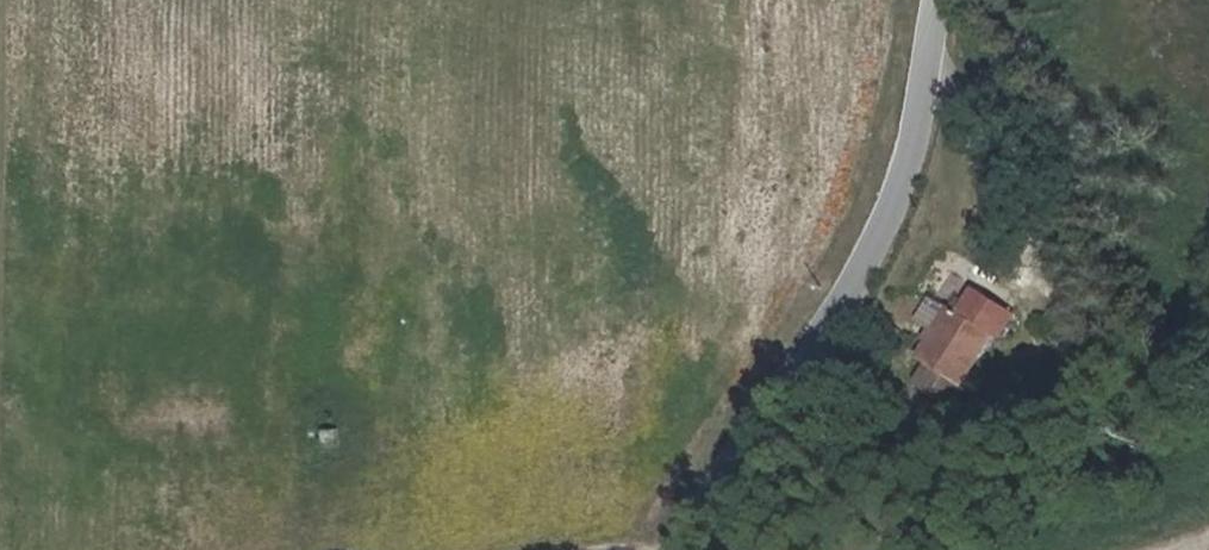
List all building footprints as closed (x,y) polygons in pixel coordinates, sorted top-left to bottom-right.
[(947,317),(941,314),(907,365),(914,370),(903,388),(941,413),(953,396),(947,393),(983,343),(987,345),(1001,323),(964,298),(950,319),(947,317)]
